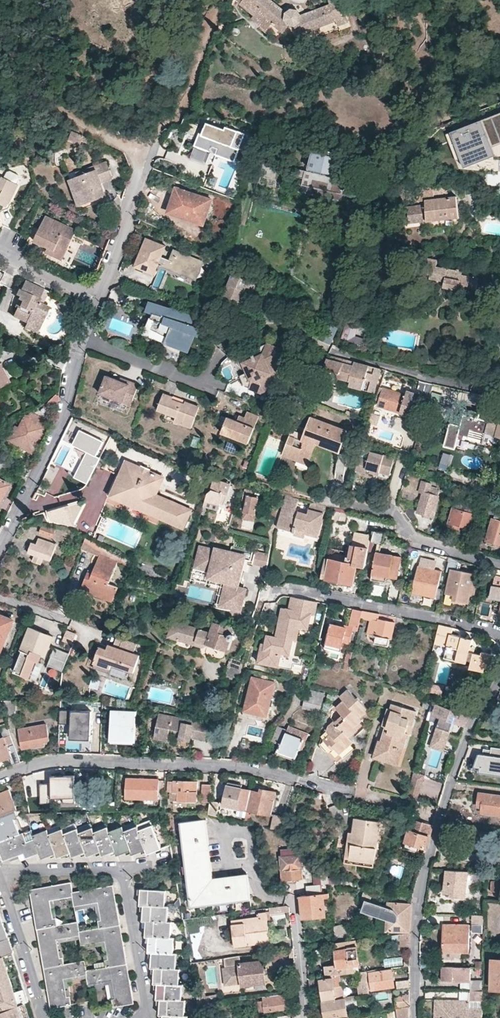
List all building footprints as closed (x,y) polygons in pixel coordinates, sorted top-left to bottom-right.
[(289,25),(295,25),(298,35),(308,31),(335,20),(347,16),(341,0),(331,0),(328,1),(330,5),(301,16),(297,11),(291,10),(286,13),(270,0),(243,0),(240,4),(256,16),(259,12),(273,23),(283,31),(289,25)] [(254,18),(260,24),(268,30),(273,23),(259,12),(256,16),(254,18)] [(335,20),(337,26),(349,21),(347,16),(335,20)] [(499,147),(499,114),(446,136),(458,164),(464,161),(467,168),(498,156),(495,149),(499,147)] [(226,129),(207,123),(203,134),(199,133),(194,145),(210,151),(212,145),(218,148),(215,154),(234,162),(239,149),(244,151),(250,137),(227,127),(226,129)] [(91,139),(71,131),(68,141),(80,146),(82,141),(89,144),(91,139)] [(309,169),(321,171),(336,174),(337,175),(340,163),(341,158),(311,152),(308,168),(309,169)] [(101,182),(112,179),(106,162),(95,166),(96,170),(101,182)] [(77,173),(78,176),(96,170),(95,166),(77,173)] [(321,171),(309,169),(309,171),(294,167),(292,174),(304,177),(302,184),(341,193),(345,178),(336,176),(336,174),(321,171)] [(78,176),(69,180),(79,206),(83,208),(107,199),(101,182),(96,170),(78,176)] [(10,171),(7,172),(4,178),(2,178),(1,180),(0,180),(0,209),(7,207),(18,185),(17,184),(20,178),(18,175),(10,171)] [(458,217),(456,196),(445,198),(444,188),(430,190),(430,187),(413,189),(415,202),(423,201),(423,205),(406,207),(408,223),(458,217)] [(203,224),(210,200),(175,188),(169,209),(193,217),(192,221),(203,224)] [(47,248),(54,251),(57,245),(67,250),(77,231),(46,216),(34,241),(47,248)] [(135,267),(154,274),(165,246),(145,238),(135,267)] [(47,248),(45,252),(62,260),(67,250),(57,245),(54,251),(47,248)] [(204,261),(174,249),(170,258),(166,256),(162,264),(197,279),(204,261)] [(445,281),(453,282),(453,285),(459,286),(458,289),(458,291),(475,294),(477,289),(485,291),(487,279),(471,276),(471,272),(452,269),(431,266),(425,265),(423,273),(430,274),(429,278),(445,281)] [(223,297),(239,304),(244,291),(251,294),(254,290),(258,277),(235,267),(231,277),(223,297)] [(17,300),(21,302),(18,309),(15,307),(11,316),(24,322),(25,321),(27,314),(41,320),(47,308),(36,303),(38,300),(37,299),(41,290),(22,281),(18,289),(17,290),(15,296),(18,298),(17,300)] [(278,297),(281,291),(267,283),(262,291),(276,299),(278,297)] [(152,319),(148,333),(188,347),(193,333),(185,330),(187,324),(191,324),(194,317),(149,303),(146,310),(158,314),(156,320),(152,319)] [(27,314),(25,321),(38,327),(41,320),(27,314)] [(352,321),(350,321),(346,336),(345,340),(356,343),(355,346),(362,348),(363,344),(360,344),(362,338),(357,337),(360,324),(358,323),(358,320),(352,319),(352,321)] [(336,330),(324,325),(318,338),(330,343),(336,330)] [(276,368),(282,352),(264,346),(249,353),(253,361),(243,366),(252,383),(250,390),(267,396),(272,382),(269,375),(269,372),(276,368)] [(341,359),(340,364),(353,368),(354,362),(341,359)] [(354,362),(353,368),(359,370),(361,364),(354,362)] [(361,364),(359,370),(358,377),(356,377),(354,387),(364,389),(374,392),(381,369),(361,364)] [(11,382),(8,376),(0,380),(0,389),(11,382)] [(133,401),(139,386),(130,383),(129,385),(120,382),(109,378),(103,395),(126,404),(128,399),(133,401)] [(419,380),(417,389),(422,390),(421,393),(422,395),(429,397),(433,384),(419,380)] [(379,400),(378,405),(394,410),(405,413),(410,415),(412,411),(415,412),(419,399),(417,398),(418,395),(413,394),(412,397),(394,391),(379,386),(378,391),(375,400),(379,400)] [(354,387),(352,393),(362,396),(363,394),(364,389),(354,387)] [(59,396),(58,395),(49,401),(58,406),(59,396)] [(165,414),(170,416),(175,418),(174,423),(190,429),(197,408),(183,403),(182,405),(171,401),(171,399),(162,395),(157,411),(165,414)] [(451,416),(454,402),(439,398),(435,412),(451,416)] [(497,408),(497,411),(491,410),(491,409),(481,406),(480,411),(465,408),(461,425),(445,421),(440,442),(450,444),(454,429),(466,433),(468,426),(491,432),(496,433),(495,435),(495,436),(499,437),(499,409),(497,408)] [(237,417),(236,422),(226,419),(220,434),(248,444),(258,417),(246,413),(244,419),(237,417)] [(379,427),(382,417),(371,413),(370,418),(368,423),(368,424),(379,427)] [(174,423),(175,418),(170,416),(165,414),(163,421),(173,424),(174,423)] [(236,422),(237,417),(228,414),(226,419),(236,422)] [(9,440),(31,452),(45,427),(43,426),(45,421),(34,415),(33,417),(29,415),(26,419),(24,417),(18,429),(16,428),(9,440)] [(310,463),(316,446),(318,442),(340,449),(346,432),(306,416),(304,416),(298,434),(296,438),(289,436),(283,452),(293,456),(297,458),(310,463)] [(113,442),(80,424),(70,444),(89,454),(76,478),(90,485),(113,442)] [(483,444),(491,445),(492,435),(484,434),(483,444)] [(200,437),(195,435),(191,445),(197,446),(200,437)] [(338,453),(340,449),(318,442),(316,446),(335,453),(338,453)] [(447,470),(453,454),(442,451),(437,466),(447,470)] [(335,471),(344,472),(346,461),(346,455),(340,454),(338,453),(337,455),(335,471)] [(388,477),(392,458),(369,453),(365,472),(388,477)] [(116,474),(108,493),(141,508),(156,514),(183,526),(190,509),(160,496),(156,495),(162,479),(148,473),(149,470),(142,466),(140,466),(139,468),(126,463),(123,471),(121,476),(116,474)] [(217,479),(214,477),(211,489),(207,492),(205,498),(220,503),(223,493),(227,494),(230,483),(217,479)] [(10,486),(0,480),(0,503),(10,486)] [(418,491),(422,492),(417,511),(432,516),(438,496),(437,496),(438,490),(429,488),(430,483),(421,481),(418,491)] [(446,500),(454,502),(448,525),(458,528),(459,524),(471,528),(477,506),(458,501),(455,500),(458,488),(450,486),(446,500)] [(241,503),(246,504),(245,511),(244,518),(253,520),(257,498),(251,496),(252,491),(244,489),(241,503)] [(307,506),(305,513),(295,510),(293,506),(295,501),(284,498),(282,506),(285,507),(285,509),(281,513),(277,525),(292,529),(292,530),(292,532),(294,533),(296,528),(304,530),(314,533),(316,532),(317,529),(319,529),(321,519),(321,518),(322,510),(307,506)] [(491,519),(486,540),(499,544),(499,510),(495,509),(497,501),(489,499),(485,512),(494,515),(493,519),(491,519)] [(77,530),(87,506),(85,501),(78,500),(42,513),(46,522),(77,530)] [(308,500),(307,506),(322,510),(324,505),(308,500)] [(345,522),(346,512),(332,510),(331,520),(345,522)] [(242,520),(241,528),(252,529),(253,521),(242,520)] [(198,524),(197,529),(213,533),(215,528),(198,524)] [(52,537),(54,530),(43,526),(40,533),(52,537)] [(294,533),(294,535),(302,537),(304,533),(304,530),(296,528),(294,533)] [(385,533),(374,530),(372,541),(373,542),(379,543),(383,541),(385,533)] [(354,531),(351,545),(368,548),(369,541),(370,534),(354,531)] [(31,542),(28,552),(35,554),(33,561),(41,564),(43,558),(50,560),(56,544),(38,538),(36,544),(31,542)] [(351,545),(348,563),(324,559),(321,578),(352,583),(356,565),(364,567),(367,552),(368,548),(351,545)] [(268,555),(231,546),(229,554),(217,551),(216,554),(200,550),(197,558),(205,560),(203,568),(212,570),(210,576),(226,580),(236,582),(242,559),(267,565),(268,555)] [(381,581),(382,576),(387,577),(396,579),(400,557),(376,552),(371,579),(381,581)] [(118,587),(109,584),(117,561),(99,554),(87,586),(114,596),(118,587)] [(412,593),(428,596),(440,598),(442,588),(437,587),(441,571),(433,570),(435,561),(420,558),(418,566),(417,566),(412,593)] [(450,571),(447,581),(445,594),(450,596),(455,596),(455,601),(465,604),(466,601),(469,584),(471,575),(452,570),(453,562),(450,562),(448,561),(446,570),(450,571)] [(244,590),(234,588),(225,585),(220,604),(239,609),(241,599),(244,590)] [(491,586),(488,598),(499,601),(499,587),(491,586)] [(390,587),(390,589),(387,601),(397,604),(398,601),(400,590),(400,589),(390,587)] [(244,590),(241,599),(257,604),(259,596),(255,595),(255,593),(251,591),(244,589),(244,590)] [(397,604),(407,605),(409,596),(408,591),(400,590),(398,601),(397,604)] [(315,603),(289,597),(287,610),(283,609),(280,623),(277,622),(274,635),(266,634),(264,643),(263,649),(259,648),(256,662),(278,666),(280,653),(289,654),(292,639),(295,640),(297,632),(298,626),(307,628),(310,613),(313,614),(315,603)] [(324,648),(340,652),(343,642),(348,643),(352,630),(357,631),(360,618),(361,611),(352,609),(349,624),(353,625),(353,627),(338,624),(337,626),(330,624),(324,648)] [(370,620),(367,634),(375,636),(374,643),(388,646),(389,639),(390,639),(394,623),(378,620),(379,614),(361,611),(360,618),(370,620)] [(298,626),(297,632),(309,635),(313,614),(310,613),(307,628),(298,626)] [(0,616),(0,653),(13,621),(0,616)] [(213,623),(210,634),(192,628),(173,622),(168,639),(172,640),(179,642),(181,640),(188,642),(190,645),(200,649),(202,644),(207,646),(208,644),(225,649),(227,650),(230,639),(232,640),(233,639),(234,638),(235,637),(237,629),(238,627),(231,625),(226,624),(226,625),(214,622),(213,623)] [(434,644),(446,647),(443,658),(459,662),(462,650),(468,651),(471,639),(450,635),(450,634),(452,628),(438,625),(436,635),(434,644)] [(53,636),(30,628),(21,650),(23,650),(15,672),(31,678),(39,657),(40,654),(45,656),(53,636)] [(132,676),(139,655),(108,645),(107,650),(98,647),(93,663),(98,665),(109,668),(111,665),(122,668),(121,673),(132,676)] [(62,670),(70,652),(54,646),(47,664),(62,670)] [(468,651),(462,650),(459,662),(465,663),(468,651)] [(344,670),(348,671),(352,652),(347,651),(345,659),(346,659),(344,670)] [(466,668),(482,672),(486,657),(470,653),(466,668)] [(243,664),(230,658),(224,676),(237,680),(243,664)] [(93,663),(92,666),(120,675),(121,673),(122,668),(111,665),(109,668),(98,665),(93,663)] [(90,687),(100,690),(103,680),(93,677),(90,687)] [(274,682),(252,677),(245,707),(244,711),(266,716),(273,687),(274,684),(274,682)] [(349,739),(345,734),(348,731),(353,736),(357,732),(354,728),(362,721),(359,719),(368,711),(356,699),(355,700),(347,690),(340,696),(343,701),(335,708),(342,716),(334,723),(333,721),(328,726),(327,732),(329,734),(319,744),(328,754),(332,750),(334,749),(339,755),(343,757),(355,745),(349,739)] [(306,692),(303,707),(318,710),(320,697),(321,696),(306,692)] [(465,724),(468,715),(444,706),(432,702),(429,710),(441,715),(438,722),(432,738),(445,742),(453,720),(465,724)] [(393,756),(396,746),(402,747),(406,733),(405,733),(408,721),(412,722),(416,711),(391,704),(389,712),(386,711),(382,726),(385,727),(386,727),(388,728),(386,732),(384,731),(381,740),(380,741),(379,740),(375,751),(393,756)] [(90,740),(90,736),(91,711),(71,711),(70,736),(81,737),(81,740),(90,740)] [(131,739),(135,740),(136,712),(111,711),(110,739),(131,739)] [(209,723),(159,713),(154,739),(167,741),(169,733),(180,735),(192,738),(206,740),(209,723)] [(22,749),(28,748),(45,745),(44,741),(49,740),(46,724),(18,730),(19,734),(22,749)] [(11,757),(14,765),(21,762),(13,743),(10,734),(7,727),(1,729),(4,737),(0,738),(0,761),(11,757)] [(288,727),(285,733),(302,739),(299,750),(301,750),(305,740),(307,734),(288,727)] [(281,745),(280,750),(296,755),(299,750),(302,739),(285,733),(281,745)] [(375,751),(373,759),(397,766),(402,747),(396,746),(393,756),(375,751)] [(482,761),(488,762),(488,768),(499,770),(499,749),(491,748),(490,752),(484,751),(482,761)] [(53,793),(53,797),(64,797),(65,803),(76,803),(75,775),(53,776),(53,780),(44,780),(45,793),(53,793)] [(126,793),(126,797),(165,798),(166,781),(160,781),(159,780),(153,780),(127,779),(126,793)] [(171,792),(171,801),(196,802),(198,782),(190,781),(175,781),(174,792),(171,792)] [(435,795),(441,796),(444,782),(439,781),(435,795)] [(224,805),(229,806),(248,810),(251,791),(241,788),(238,788),(238,784),(229,782),(224,805)] [(212,785),(203,784),(202,802),(210,802),(211,801),(212,785)] [(17,835),(20,834),(15,819),(18,818),(15,810),(17,809),(9,789),(0,792),(0,852),(3,861),(24,853),(17,835)] [(251,791),(248,810),(263,813),(271,815),(275,792),(266,790),(265,794),(261,793),(251,791)] [(478,793),(476,806),(481,807),(480,812),(499,815),(499,796),(478,793)] [(405,798),(403,806),(414,809),(417,801),(415,801),(409,799),(405,798)] [(211,801),(210,802),(209,814),(218,816),(219,802),(211,801)] [(284,817),(277,814),(271,828),(279,830),(281,827),(284,817)] [(18,818),(15,819),(20,834),(24,833),(20,822),(18,818)] [(349,831),(348,839),(346,851),(345,863),(356,864),(356,857),(374,859),(380,821),(355,818),(353,831),(349,831)] [(181,822),(189,887),(191,906),(250,899),(248,877),(224,880),(212,881),(210,882),(211,887),(202,888),(201,877),(210,876),(208,861),(206,845),(205,839),(204,832),(203,819),(181,822)] [(210,876),(201,877),(202,888),(211,887),(210,882),(212,881),(224,880),(248,877),(247,874),(213,878),(205,819),(203,819),(204,832),(205,839),(206,845),(208,861),(210,876)] [(420,846),(425,848),(432,825),(412,820),(403,848),(417,853),(420,846)] [(161,849),(160,845),(157,837),(152,825),(138,831),(141,838),(146,850),(147,854),(161,849)] [(123,831),(127,841),(131,851),(132,855),(146,850),(141,838),(138,831),(137,826),(123,831)] [(93,833),(97,841),(101,852),(102,856),(116,851),(110,836),(108,832),(107,827),(93,833)] [(108,832),(110,836),(116,851),(117,855),(131,851),(127,841),(123,831),(121,827),(114,830),(108,832)] [(79,834),(81,841),(84,849),(86,852),(87,857),(101,852),(97,841),(93,833),(92,828),(79,834)] [(63,834),(65,838),(70,853),(72,857),(86,852),(84,849),(81,841),(79,834),(77,829),(69,831),(63,834)] [(20,834),(17,835),(24,853),(26,858),(32,856),(40,853),(36,843),(33,835),(31,830),(24,833),(20,834)] [(56,853),(53,847),(49,837),(48,835),(47,830),(33,835),(36,843),(40,853),(42,858),(50,855),(56,853)] [(48,835),(49,837),(53,847),(56,853),(57,858),(70,853),(65,838),(63,834),(62,830),(48,835)] [(281,857),(281,859),(283,871),(283,873),(284,879),(302,877),(302,869),(300,855),(295,856),(294,849),(282,850),(282,857),(281,857)] [(356,857),(356,864),(374,866),(374,859),(356,857)] [(307,886),(309,895),(323,893),(322,883),(320,871),(320,867),(314,864),(313,863),(314,866),(315,881),(315,886),(307,886)] [(329,883),(328,877),(328,871),(325,870),(320,867),(320,871),(322,883),(329,883)] [(446,870),(445,871),(444,888),(443,892),(451,893),(454,893),(454,896),(464,897),(467,873),(466,872),(446,870)] [(471,872),(471,879),(484,881),(484,872),(471,872)] [(490,891),(499,892),(499,881),(490,881),(490,891)] [(32,900),(32,902),(36,921),(37,929),(42,928),(47,927),(57,925),(56,918),(53,918),(50,900),(73,896),(73,892),(71,882),(42,888),(42,887),(32,889),(33,897),(37,896),(37,899),(32,900)] [(98,902),(98,905),(100,912),(101,920),(98,921),(99,928),(119,925),(120,925),(115,896),(110,897),(109,896),(109,894),(113,893),(111,885),(102,887),(102,888),(73,892),(73,896),(75,906),(98,902)] [(140,905),(143,906),(165,907),(166,890),(141,889),(140,905)] [(302,904),(303,919),(323,917),(325,917),(323,901),(323,898),(323,893),(309,895),(301,896),(301,897),(302,904)] [(387,918),(388,905),(366,898),(362,910),(387,918)] [(410,932),(411,913),(412,909),(412,904),(388,902),(388,905),(387,910),(387,918),(387,920),(386,932),(398,932),(409,932),(410,932)] [(143,921),(146,921),(168,922),(168,910),(168,907),(165,907),(143,906),(143,914),(143,921)] [(251,919),(244,920),(244,923),(232,925),(232,926),(233,935),(234,939),(235,946),(248,945),(247,941),(269,938),(269,934),(267,921),(267,913),(259,914),(259,918),(251,919)] [(199,925),(211,923),(210,915),(198,917),(199,925)] [(483,925),(483,915),(472,915),(472,925),(483,925)] [(5,954),(12,951),(13,950),(0,916),(0,956),(5,954)] [(145,937),(149,937),(170,938),(170,931),(171,928),(171,923),(168,922),(146,921),(146,932),(145,937)] [(63,957),(60,957),(58,944),(57,939),(80,935),(79,931),(78,922),(57,925),(47,927),(42,928),(37,929),(38,929),(40,936),(44,935),(44,938),(39,939),(44,968),(54,966),(57,966),(64,965),(63,957)] [(82,946),(105,942),(106,951),(108,959),(105,960),(106,967),(126,964),(127,964),(122,935),(116,936),(116,933),(119,932),(118,926),(120,925),(119,925),(99,928),(79,931),(80,935),(82,946)] [(442,925),(442,953),(461,953),(468,953),(469,925),(442,925)] [(401,934),(401,937),(401,947),(410,946),(411,933),(406,934),(401,934)] [(174,938),(170,938),(149,937),(148,952),(152,953),(174,954),(174,949),(174,942),(174,938)] [(337,950),(336,950),(338,965),(333,965),(325,966),(326,973),(326,976),(340,975),(354,973),(353,966),(360,965),(359,963),(357,945),(357,940),(344,942),(336,943),(337,950)] [(3,986),(4,988),(22,982),(18,967),(13,954),(12,951),(5,954),(0,956),(0,987),(3,986)] [(177,954),(174,954),(152,953),(151,968),(155,968),(176,969),(176,965),(177,954)] [(265,983),(263,961),(240,964),(239,956),(225,958),(226,968),(223,968),(225,986),(243,984),(243,986),(244,986),(246,988),(250,987),(252,984),(255,984),(263,983),(265,983)] [(499,989),(499,959),(497,959),(491,960),(491,989),(499,989)] [(67,997),(65,989),(64,980),(87,975),(86,971),(85,961),(64,965),(57,966),(54,966),(44,968),(44,969),(46,968),(47,975),(50,975),(51,978),(46,978),(51,1008),(70,1005),(71,1004),(70,997),(67,997)] [(89,985),(112,981),(114,996),(115,999),(112,1000),(113,1007),(134,1004),(129,974),(123,975),(123,972),(126,971),(125,965),(127,965),(127,964),(126,964),(106,967),(86,971),(87,975),(89,985)] [(470,981),(470,967),(441,966),(441,981),(470,981)] [(154,983),(158,984),(179,985),(180,970),(176,969),(155,968),(154,983)] [(370,985),(371,990),(381,989),(386,988),(394,987),(393,979),(392,970),(389,970),(382,971),(369,973),(370,985)] [(370,993),(369,990),(368,983),(367,971),(362,972),(363,981),(359,982),(359,988),(360,995),(370,993)] [(310,987),(322,986),(323,995),(324,1001),(336,999),(335,987),(341,987),(341,981),(340,975),(326,976),(309,978),(310,985),(310,987)] [(396,984),(397,989),(410,987),(410,980),(401,982),(396,982),(396,984)] [(482,990),(482,981),(470,981),(470,990),(474,991),(482,990)] [(4,988),(3,986),(0,987),(0,1012),(18,1005),(20,1004),(21,1004),(29,1001),(22,982),(4,988)] [(183,985),(179,985),(158,984),(157,999),(160,999),(182,1000),(183,985)] [(346,997),(344,986),(341,987),(335,987),(336,999),(345,997),(346,997)] [(198,988),(200,1000),(198,1001),(199,1006),(207,1004),(204,988),(198,988)] [(482,990),(474,991),(474,1001),(468,1000),(435,1000),(434,1017),(482,1017),(482,990)] [(400,994),(401,1003),(410,1002),(410,992),(407,993),(400,994)] [(258,1001),(259,1012),(285,1009),(288,1008),(286,993),(280,994),(264,996),(264,1000),(258,1001)] [(345,997),(336,999),(324,1001),(323,1001),(326,1017),(341,1017),(349,1017),(346,997),(345,997)] [(160,1015),(163,1015),(185,1016),(185,1009),(185,1001),(182,1000),(160,999),(160,1004),(160,1015)] [(18,1005),(0,1012),(0,1017),(22,1017),(20,1012),(18,1005)] [(396,1009),(397,1015),(410,1014),(410,1007),(402,1007),(396,1009)]
